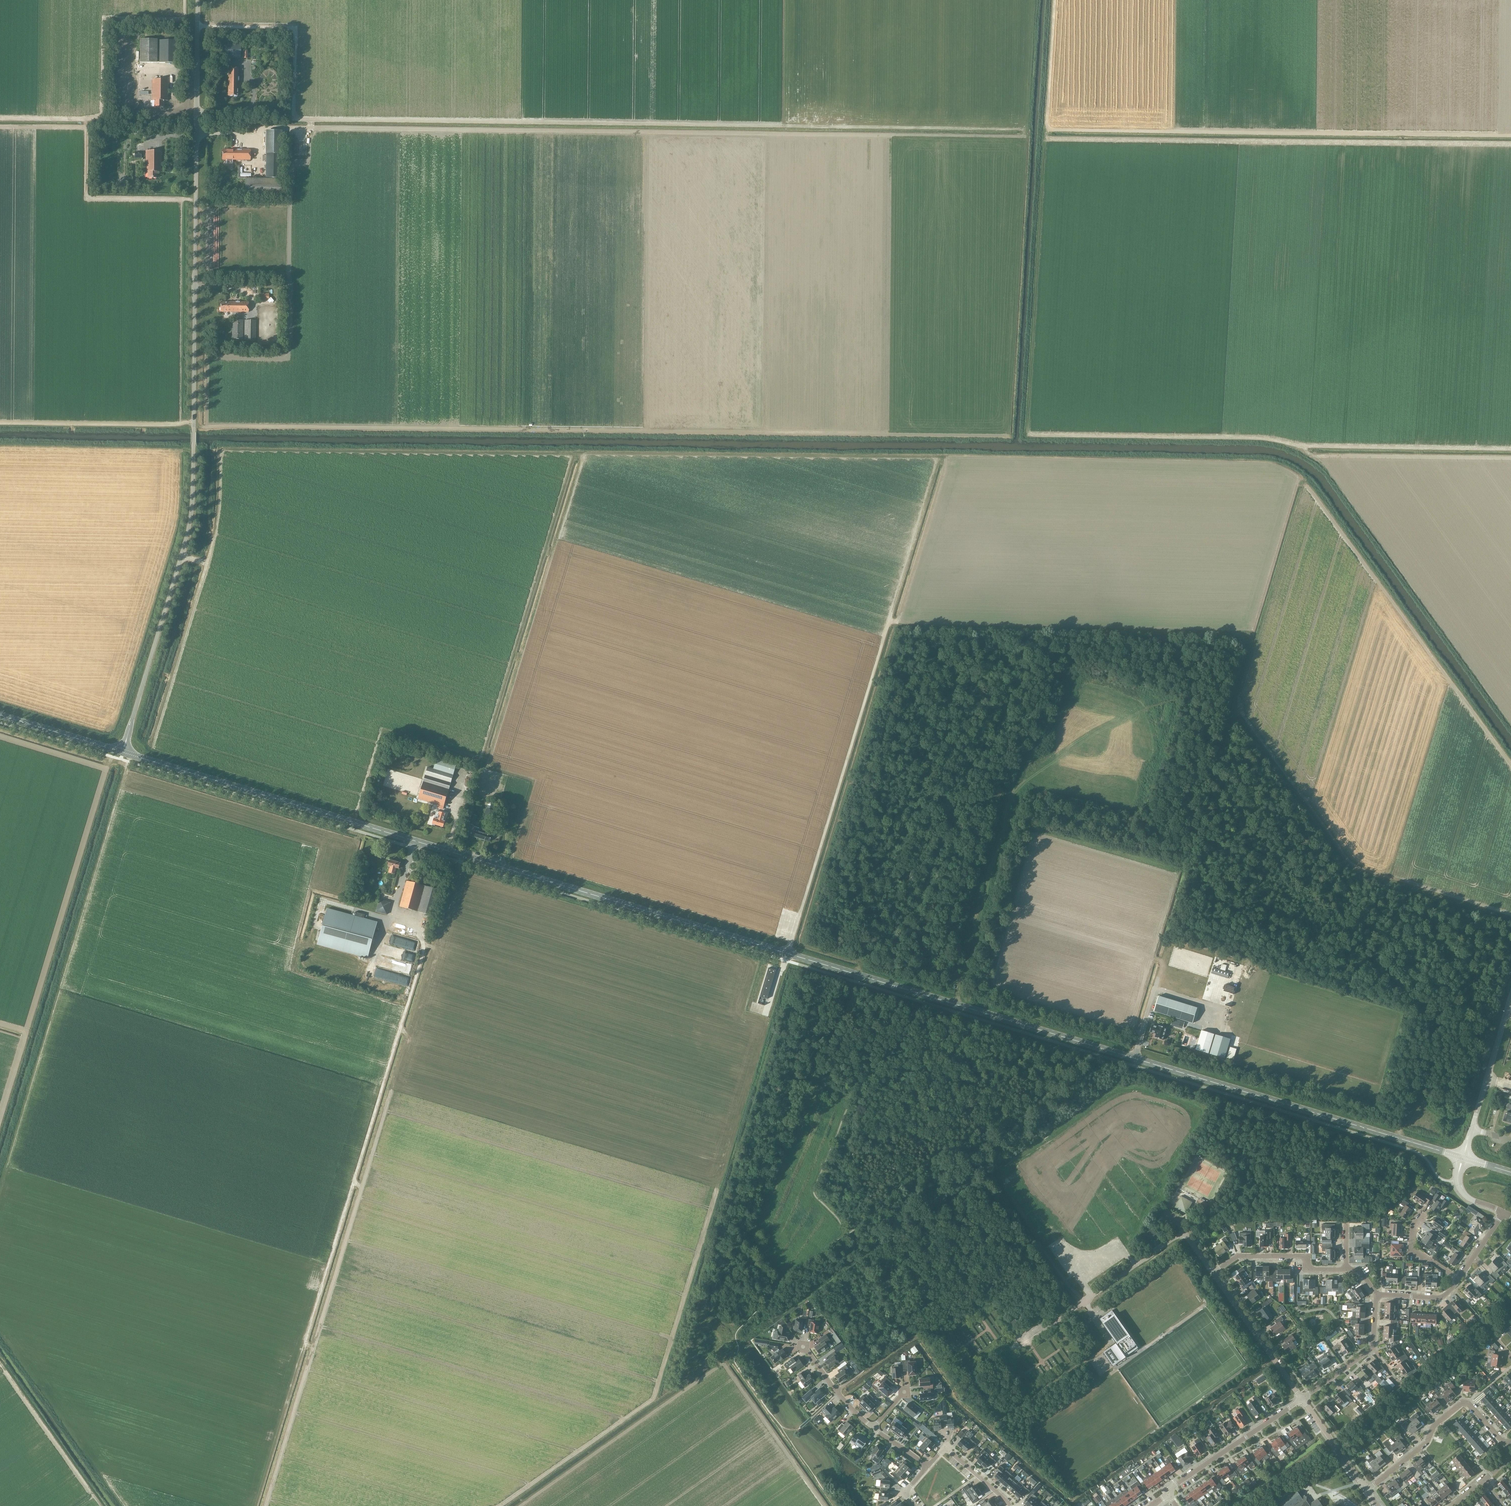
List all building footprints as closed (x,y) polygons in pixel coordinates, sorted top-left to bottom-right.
[(140,40),(140,62),(177,63),(178,41),(159,40),(159,56),(157,56),(157,40),(140,40)] [(241,58),(241,44),(223,43),(222,58),(241,58)] [(238,96),(238,68),(228,68),(228,96),(238,96)] [(153,80),(153,100),(152,100),(152,101),(154,101),(154,107),(164,107),(164,101),(168,101),(168,100),(168,80),(153,80)] [(266,153),(266,178),(280,178),(280,154),(281,154),(282,131),(266,131),(265,153),(266,153)] [(222,149),(222,159),(250,160),(250,150),(222,149)] [(161,172),(161,151),(146,151),(146,172),(148,172),(148,178),(157,178),(157,172),(161,172)] [(220,302),(220,312),(248,312),(248,302),(220,302)] [(243,339),(243,320),(232,320),(232,338),(243,339)] [(256,340),(256,320),(244,320),(244,340),(256,340)] [(423,781),(449,789),(456,765),(436,759),(433,769),(428,767),(423,781)] [(443,806),(449,789),(423,781),(418,799),(443,806)] [(443,827),(445,821),(443,821),(445,813),(439,812),(437,819),(434,818),(432,824),(443,827)] [(477,838),(480,828),(473,826),(472,829),(470,836),(477,838)] [(496,832),(493,832),(481,828),(480,828),(477,838),(490,841),(492,836),(494,836),(496,833),(496,832)] [(398,869),(400,863),(389,860),(388,866),(390,867),(388,873),(395,874),(396,868),(398,869)] [(434,916),(441,890),(406,881),(400,906),(434,916)] [(387,915),(391,902),(379,899),(375,911),(387,915)] [(327,909),(317,944),(368,957),(377,923),(363,919),(365,914),(357,912),(356,917),(327,909)] [(776,970),(768,968),(758,1003),(764,1005),(766,999),(767,999),(776,970)] [(1197,1008),(1159,996),(1154,1011),(1193,1023),(1197,1008)] [(1171,1023),(1183,1027),(1185,1022),(1173,1018),(1171,1023)] [(1163,1040),(1167,1028),(1158,1025),(1158,1027),(1152,1025),(1150,1032),(1156,1034),(1155,1037),(1163,1040)] [(1209,1054),(1214,1034),(1202,1030),(1196,1050),(1209,1054)] [(1224,1059),(1230,1039),(1216,1034),(1210,1054),(1224,1059)] [(1194,1047),(1196,1041),(1178,1036),(1176,1043),(1194,1047)] [(1417,1192),(1413,1199),(1422,1205),(1425,1201),(1428,1203),(1431,1198),(1428,1196),(1426,1198),(1417,1192)] [(1443,1201),(1439,1198),(1440,1197),(1436,1194),(1432,1200),(1435,1202),(1431,1208),(1437,1213),(1441,1207),(1444,1209),(1448,1203),(1444,1200),(1443,1201)] [(1187,1211),(1189,1208),(1192,1202),(1181,1196),(1175,1207),(1184,1212),(1185,1213),(1187,1213),(1188,1211),(1187,1211)] [(1408,1215),(1412,1210),(1407,1206),(1409,1203),(1404,1200),(1401,1205),(1405,1207),(1399,1215),(1405,1219),(1408,1215)] [(1480,1229),(1485,1222),(1476,1217),(1472,1223),(1474,1224),(1469,1231),(1475,1234),(1478,1229),(1479,1227),(1480,1229)] [(1448,1223),(1445,1221),(1444,1221),(1443,1223),(1436,1218),(1432,1224),(1436,1227),(1434,1231),(1438,1234),(1441,1230),(1444,1227),(1445,1228),(1446,1227),(1448,1224),(1448,1223)] [(1335,1234),(1335,1228),(1330,1228),(1330,1224),(1322,1224),(1322,1230),(1326,1230),(1326,1234),(1335,1234)] [(1354,1233),(1366,1233),(1366,1229),(1369,1229),(1369,1224),(1362,1224),(1362,1227),(1355,1227),(1354,1233)] [(1403,1237),(1403,1231),(1401,1231),(1401,1224),(1390,1224),(1390,1228),(1393,1228),(1392,1236),(1403,1237)] [(1143,1236),(1147,1242),(1156,1235),(1152,1230),(1143,1236)] [(1271,1239),(1271,1231),(1266,1231),(1266,1232),(1259,1232),(1259,1236),(1260,1236),(1260,1246),(1268,1246),(1268,1239),(1271,1239)] [(1470,1244),(1473,1240),(1469,1237),(1470,1234),(1465,1231),(1459,1239),(1462,1241),(1460,1245),(1466,1249),(1470,1243),(1470,1244)] [(1425,1237),(1433,1242),(1435,1239),(1439,1242),(1442,1237),(1435,1233),(1434,1235),(1428,1232),(1425,1237)] [(1243,1246),(1250,1246),(1250,1236),(1250,1233),(1246,1233),(1240,1233),(1240,1243),(1243,1243),(1243,1246)] [(1366,1237),(1366,1233),(1354,1233),(1354,1239),(1362,1239),(1362,1242),(1369,1242),(1369,1237),(1366,1237)] [(1288,1240),(1291,1240),(1291,1234),(1285,1234),(1285,1238),(1280,1238),(1280,1248),(1288,1248),(1288,1240)] [(1322,1237),(1322,1244),(1329,1244),(1331,1244),(1331,1239),(1335,1239),(1335,1234),(1326,1234),(1326,1237),(1322,1237)] [(1310,1243),(1310,1235),(1306,1235),(1306,1241),(1296,1241),(1296,1248),(1306,1248),(1306,1242),(1310,1243)] [(1227,1246),(1230,1244),(1225,1237),(1222,1239),(1223,1242),(1214,1248),(1219,1256),(1224,1253),(1223,1252),(1228,1249),(1227,1246)] [(1431,1245),(1433,1242),(1425,1237),(1421,1242),(1432,1249),(1434,1247),(1431,1245)] [(1329,1249),(1329,1244),(1322,1244),(1322,1251),(1326,1251),(1326,1255),(1335,1255),(1335,1249),(1329,1249)] [(1371,1246),(1369,1246),(1369,1244),(1362,1244),(1362,1247),(1354,1247),(1354,1253),(1366,1253),(1368,1253),(1368,1249),(1369,1249),(1371,1249),(1371,1246)] [(1391,1244),(1390,1256),(1402,1257),(1403,1245),(1391,1244)] [(1458,1261),(1461,1257),(1457,1254),(1459,1251),(1452,1247),(1450,1250),(1455,1253),(1451,1258),(1449,1257),(1448,1257),(1446,1259),(1447,1260),(1449,1262),(1448,1262),(1454,1266),(1458,1261)] [(1366,1256),(1366,1253),(1354,1253),(1354,1259),(1362,1259),(1362,1262),(1369,1262),(1369,1261),(1372,1262),(1372,1257),(1369,1256),(1366,1256)] [(1322,1260),(1322,1263),(1329,1263),(1331,1263),(1331,1260),(1335,1260),(1335,1255),(1326,1255),(1326,1257),(1322,1257),(1322,1260)] [(1492,1262),(1500,1270),(1504,1266),(1506,1268),(1508,1265),(1503,1261),(1501,1263),(1496,1258),(1492,1262)] [(1497,1273),(1500,1270),(1492,1262),(1488,1266),(1493,1271),(1491,1273),(1496,1279),(1500,1275),(1497,1273)] [(1185,1275),(1177,1266),(1173,1270),(1183,1281),(1186,1278),(1185,1276),(1185,1275)] [(1248,1275),(1246,1272),(1243,1267),(1237,1271),(1239,1273),(1234,1277),(1237,1282),(1249,1274),(1248,1275)] [(1263,1276),(1263,1267),(1257,1267),(1257,1272),(1254,1272),(1254,1278),(1259,1278),(1259,1276),(1263,1276)] [(1263,1267),(1263,1276),(1266,1276),(1266,1278),(1272,1278),(1272,1272),(1269,1272),(1269,1267),(1263,1267)] [(1284,1279),(1284,1270),(1278,1270),(1278,1275),(1275,1275),(1275,1281),(1280,1281),(1280,1279),(1284,1279)] [(1284,1270),(1284,1279),(1287,1279),(1287,1283),(1293,1283),(1293,1277),(1290,1277),(1290,1270),(1284,1270)] [(1478,1276),(1486,1284),(1489,1282),(1491,1284),(1495,1280),(1489,1275),(1487,1277),(1482,1272),(1478,1276)] [(1253,1282),(1250,1278),(1251,1277),(1249,1274),(1237,1282),(1241,1287),(1246,1283),(1248,1286),(1253,1282)] [(1431,1287),(1432,1278),(1428,1278),(1428,1274),(1423,1274),(1423,1280),(1426,1281),(1425,1287),(1431,1287)] [(1483,1287),(1486,1284),(1478,1276),(1474,1280),(1479,1285),(1477,1287),(1482,1293),(1485,1289),(1483,1287)] [(1309,1291),(1309,1280),(1303,1280),(1303,1287),(1300,1287),(1300,1293),(1305,1293),(1305,1291),(1309,1291)] [(1309,1280),(1309,1291),(1313,1291),(1313,1295),(1318,1295),(1318,1287),(1315,1287),(1315,1280),(1309,1280)] [(1332,1291),(1332,1280),(1326,1280),(1326,1287),(1323,1287),(1323,1294),(1328,1294),(1328,1291),(1332,1291)] [(1332,1280),(1332,1291),(1336,1292),(1336,1294),(1341,1294),(1341,1287),(1338,1287),(1338,1280),(1332,1280)] [(1476,1288),(1474,1290),(1469,1285),(1463,1291),(1472,1299),(1475,1296),(1477,1299),(1482,1294),(1476,1288)] [(1355,1296),(1362,1291),(1359,1287),(1353,1291),(1352,1288),(1346,1292),(1348,1294),(1349,1294),(1352,1298),(1355,1296)] [(1257,1294),(1260,1292),(1257,1288),(1247,1295),(1252,1303),(1260,1297),(1257,1294)] [(1355,1296),(1357,1299),(1356,1300),(1356,1303),(1358,1304),(1358,1301),(1365,1296),(1362,1291),(1355,1296)] [(1266,1306),(1269,1304),(1267,1300),(1261,1304),(1263,1308),(1258,1311),(1265,1321),(1273,1316),(1266,1306)] [(1400,1303),(1400,1300),(1394,1300),(1393,1303),(1385,1302),(1385,1308),(1395,1309),(1396,1303),(1400,1303)] [(1448,1305),(1455,1313),(1457,1311),(1458,1313),(1464,1308),(1457,1301),(1453,1304),(1451,1302),(1448,1305)] [(1358,1304),(1355,1304),(1352,1303),(1352,1308),(1356,1308),(1356,1312),(1365,1313),(1365,1307),(1358,1307),(1358,1304)] [(1452,1315),(1455,1313),(1448,1305),(1444,1309),(1446,1311),(1442,1314),(1449,1322),(1454,1317),(1452,1315)] [(1112,1310),(1100,1319),(1102,1322),(1102,1323),(1117,1344),(1104,1352),(1113,1365),(1125,1356),(1126,1358),(1127,1357),(1126,1356),(1138,1347),(1112,1310)] [(1356,1312),(1352,1312),(1352,1316),(1351,1316),(1351,1320),(1357,1321),(1358,1318),(1365,1318),(1365,1313),(1356,1312)] [(1395,1317),(1395,1314),(1385,1314),(1384,1320),(1392,1320),(1392,1323),(1399,1324),(1399,1323),(1403,1323),(1403,1321),(1397,1320),(1397,1317),(1395,1317)] [(1277,1324),(1270,1329),(1275,1335),(1279,1332),(1280,1333),(1285,1329),(1280,1322),(1284,1320),(1281,1316),(1275,1321),(1277,1324)] [(796,1320),(794,1330),(795,1330),(796,1331),(797,1331),(798,1330),(801,1331),(802,1323),(806,1324),(807,1318),(800,1317),(800,1321),(796,1320)] [(810,1326),(809,1332),(817,1333),(819,1323),(814,1322),(814,1320),(808,1319),(807,1325),(810,1326)] [(1357,1324),(1357,1321),(1351,1320),(1351,1325),(1355,1325),(1355,1329),(1364,1330),(1364,1324),(1357,1324)] [(1398,1327),(1399,1324),(1392,1323),(1392,1326),(1384,1326),(1384,1332),(1394,1332),(1394,1329),(1396,1330),(1396,1327),(1398,1327)] [(778,1331),(776,1339),(787,1341),(789,1333),(785,1333),(786,1327),(779,1326),(779,1331),(778,1331)] [(841,1341),(834,1332),(830,1334),(837,1344),(841,1341)] [(1394,1335),(1394,1332),(1384,1332),(1383,1337),(1389,1338),(1389,1340),(1388,1340),(1389,1343),(1388,1343),(1398,1341),(1399,1335),(1394,1335)] [(821,1343),(815,1347),(819,1353),(822,1351),(823,1352),(825,1350),(825,1349),(828,1347),(826,1344),(827,1343),(826,1342),(829,1340),(826,1335),(818,1340),(821,1343)] [(1296,1346),(1293,1342),(1296,1340),(1292,1335),(1286,1339),(1288,1342),(1282,1346),(1287,1352),(1296,1346)] [(1318,1343),(1323,1348),(1327,1344),(1321,1339),(1318,1343)] [(1344,1355),(1352,1349),(1344,1339),(1332,1348),(1336,1352),(1340,1349),(1344,1355)] [(1394,1345),(1396,1344),(1397,1344),(1399,1343),(1398,1341),(1388,1343),(1391,1348),(1386,1351),(1389,1356),(1398,1350),(1394,1345)] [(770,1342),(769,1347),(772,1348),(776,1353),(771,1357),(775,1363),(780,1359),(781,1360),(784,1358),(783,1357),(786,1355),(782,1349),(779,1351),(777,1349),(778,1344),(770,1342)] [(842,1343),(834,1348),(836,1352),(845,1347),(842,1343)] [(1406,1355),(1404,1352),(1403,1350),(1399,1352),(1398,1350),(1389,1356),(1393,1361),(1401,1355),(1402,1354),(1404,1357),(1406,1355)] [(1492,1360),(1502,1361),(1503,1356),(1494,1354),(1495,1351),(1489,1350),(1488,1356),(1493,1357),(1492,1360)] [(831,1358),(825,1362),(830,1368),(838,1362),(834,1356),(836,1354),(834,1351),(829,1355),(831,1358)] [(1330,1360),(1333,1358),(1329,1351),(1324,1354),(1326,1358),(1320,1362),(1325,1369),(1332,1363),(1330,1360)] [(1404,1360),(1396,1366),(1400,1371),(1410,1363),(1411,1363),(1407,1358),(1408,1358),(1406,1355),(1404,1357),(1406,1359),(1404,1360)] [(793,1358),(784,1364),(788,1370),(790,1368),(793,1372),(803,1365),(798,1359),(795,1361),(793,1358)] [(910,1360),(901,1360),(902,1370),(908,1370),(909,1375),(916,1374),(915,1362),(910,1363),(910,1360)] [(1501,1367),(1502,1361),(1492,1360),(1492,1363),(1487,1363),(1486,1368),(1492,1369),(1493,1366),(1501,1367)] [(1382,1372),(1385,1370),(1381,1365),(1378,1368),(1372,1361),(1367,1366),(1374,1373),(1377,1370),(1379,1372),(1381,1371),(1382,1372)] [(1316,1373),(1319,1370),(1313,1363),(1310,1365),(1311,1367),(1301,1374),(1306,1380),(1311,1377),(1312,1377),(1317,1374),(1316,1373)] [(1413,1365),(1412,1366),(1410,1363),(1400,1371),(1403,1375),(1411,1370),(1413,1372),(1417,1369),(1413,1365)] [(841,1372),(835,1376),(840,1382),(849,1376),(845,1372),(847,1370),(846,1368),(847,1367),(845,1365),(839,1369),(841,1372)] [(895,1368),(891,1369),(892,1378),(899,1378),(898,1371),(901,1371),(901,1365),(895,1365),(895,1368)] [(798,1375),(801,1380),(800,1381),(805,1387),(814,1381),(809,1374),(806,1376),(803,1371),(798,1375)] [(1362,1371),(1357,1376),(1363,1381),(1365,1379),(1367,1381),(1368,1380),(1371,1383),(1375,1379),(1370,1374),(1367,1376),(1362,1371)] [(1468,1391),(1469,1381),(1466,1381),(1466,1375),(1461,1374),(1460,1383),(1463,1383),(1462,1391),(1468,1391)] [(881,1384),(878,1388),(887,1396),(892,1391),(888,1387),(892,1383),(885,1376),(879,1382),(881,1384)] [(923,1389),(933,1388),(932,1382),(929,1382),(929,1378),(919,1379),(920,1386),(923,1386),(923,1389)] [(1469,1381),(1468,1391),(1474,1392),(1475,1384),(1478,1384),(1478,1378),(1473,1378),(1472,1381),(1469,1381)] [(1437,1379),(1431,1383),(1434,1388),(1440,1384),(1437,1379)] [(1386,1380),(1381,1385),(1388,1392),(1393,1388),(1386,1380)] [(1358,1392),(1362,1388),(1358,1383),(1356,1385),(1352,1381),(1346,1386),(1351,1391),(1354,1389),(1356,1391),(1357,1390),(1358,1392)] [(1443,1388),(1445,1391),(1452,1399),(1456,1395),(1452,1390),(1456,1388),(1450,1381),(1447,1384),(1447,1385),(1443,1388)] [(808,1392),(802,1397),(806,1402),(811,1398),(815,1403),(816,1402),(818,1405),(822,1402),(820,1399),(825,1395),(820,1388),(811,1395),(808,1392)] [(925,1394),(919,1394),(920,1401),(934,1399),(933,1390),(925,1391),(925,1394)] [(1445,1391),(1443,1393),(1441,1390),(1438,1392),(1438,1391),(1436,1393),(1441,1400),(1443,1398),(1447,1403),(1452,1399),(1445,1391)] [(1369,1400),(1372,1398),(1367,1391),(1363,1393),(1369,1400)] [(1492,1399),(1492,1398),(1489,1395),(1491,1392),(1490,1391),(1487,1393),(1488,1394),(1481,1400),(1485,1405),(1492,1399)] [(1265,1399),(1271,1407),(1276,1403),(1275,1401),(1279,1397),(1276,1392),(1271,1396),(1271,1395),(1265,1399)] [(1350,1403),(1352,1401),(1347,1395),(1344,1397),(1340,1392),(1334,1398),(1341,1405),(1347,1400),(1350,1403)] [(1436,1393),(1434,1392),(1432,1394),(1433,1395),(1432,1396),(1432,1398),(1434,1400),(1431,1402),(1438,1410),(1442,1406),(1438,1402),(1441,1400),(1436,1393)] [(870,1401),(866,1397),(865,1398),(863,1395),(858,1400),(860,1402),(859,1403),(861,1405),(860,1406),(862,1408),(871,1399),(870,1401)] [(1248,1405),(1255,1416),(1262,1411),(1257,1404),(1261,1402),(1256,1395),(1252,1398),(1254,1400),(1251,1403),(1250,1402),(1249,1403),(1248,1405)] [(1497,1404),(1496,1403),(1493,1400),(1496,1397),(1494,1396),(1492,1398),(1492,1399),(1485,1405),(1490,1410),(1497,1404)] [(871,1399),(862,1408),(865,1411),(866,1410),(867,1412),(869,1410),(871,1412),(878,1405),(876,1403),(871,1399)] [(1422,1400),(1420,1402),(1422,1405),(1423,1407),(1427,1411),(1429,1413),(1431,1411),(1433,1414),(1438,1410),(1431,1402),(1430,1400),(1425,1404),(1424,1403),(1422,1400)] [(1501,1409),(1501,1408),(1497,1405),(1500,1402),(1499,1401),(1496,1403),(1497,1404),(1490,1410),(1494,1415),(1501,1409)] [(1337,1413),(1340,1410),(1336,1405),(1334,1407),(1329,1402),(1323,1408),(1330,1415),(1334,1411),(1337,1413)] [(913,1417),(918,1411),(917,1410),(919,1408),(914,1403),(912,1405),(911,1405),(908,1403),(903,1409),(913,1417)] [(825,1416),(830,1422),(839,1413),(834,1407),(832,1409),(828,1405),(822,1411),(826,1415),(825,1416)] [(1506,1414),(1505,1413),(1502,1410),(1504,1407),(1503,1406),(1501,1408),(1501,1409),(1494,1415),(1499,1420),(1506,1414)] [(1239,1414),(1234,1418),(1240,1426),(1246,1422),(1242,1415),(1244,1414),(1241,1408),(1237,1411),(1239,1414)] [(1510,1419),(1509,1418),(1506,1415),(1509,1412),(1508,1411),(1505,1413),(1506,1414),(1499,1420),(1503,1425),(1510,1419)] [(1411,1423),(1417,1430),(1422,1426),(1418,1421),(1420,1419),(1416,1413),(1408,1420),(1411,1423)] [(941,1422),(944,1422),(943,1415),(940,1416),(940,1417),(934,1417),(935,1426),(934,1426),(934,1431),(940,1430),(940,1429),(942,1428),(941,1422)] [(943,1415),(944,1422),(948,1422),(948,1427),(950,1427),(950,1428),(956,1428),(955,1423),(954,1423),(953,1415),(947,1416),(947,1415),(943,1415)] [(1465,1423),(1464,1422),(1461,1419),(1464,1417),(1462,1415),(1460,1418),(1453,1424),(1458,1429),(1465,1423)] [(1503,1425),(1508,1430),(1510,1427),(1510,1420),(1510,1417),(1509,1418),(1510,1419),(1503,1425)] [(918,1427),(920,1425),(913,1419),(911,1422),(918,1427)] [(1220,1426),(1226,1436),(1232,1432),(1230,1429),(1232,1428),(1234,1426),(1230,1420),(1226,1423),(1226,1422),(1220,1426)] [(1469,1428),(1469,1427),(1466,1424),(1468,1422),(1467,1420),(1464,1422),(1465,1423),(1458,1429),(1462,1435),(1469,1428)] [(895,1434),(901,1425),(896,1422),(896,1423),(893,1421),(889,1426),(892,1428),(891,1430),(893,1431),(892,1432),(895,1434)] [(1417,1430),(1411,1423),(1409,1425),(1406,1421),(1401,1426),(1406,1431),(1408,1429),(1412,1434),(1417,1430)] [(839,1431),(845,1436),(853,1427),(846,1422),(844,1425),(842,1425),(841,1424),(837,1429),(839,1431)] [(901,1425),(895,1434),(898,1436),(898,1435),(900,1436),(901,1435),(904,1437),(908,1432),(905,1430),(906,1429),(907,1427),(902,1423),(901,1425)] [(1474,1433),(1473,1433),(1470,1429),(1473,1427),(1471,1425),(1469,1427),(1469,1428),(1462,1435),(1467,1439),(1474,1433)] [(1207,1437),(1213,1446),(1218,1442),(1214,1435),(1217,1433),(1213,1427),(1208,1431),(1210,1435),(1207,1437)] [(1308,1435),(1307,1436),(1304,1431),(1301,1433),(1297,1427),(1296,1428),(1295,1427),(1293,1429),(1292,1430),(1300,1441),(1305,1437),(1308,1442),(1311,1440),(1308,1435)] [(962,1430),(957,1435),(962,1439),(958,1444),(959,1445),(958,1445),(962,1448),(970,1438),(962,1430)] [(1293,1446),(1300,1441),(1292,1430),(1289,1431),(1289,1433),(1288,1434),(1292,1439),(1290,1441),(1293,1446)] [(1478,1438),(1474,1434),(1477,1432),(1476,1430),(1473,1433),(1474,1433),(1467,1439),(1471,1445),(1478,1438)] [(923,1443),(931,1449),(933,1447),(932,1446),(934,1444),(932,1443),(935,1441),(927,1434),(925,1437),(921,1441),(923,1443)] [(853,1445),(855,1443),(862,1448),(865,1443),(868,1439),(863,1436),(860,1435),(858,1437),(855,1435),(849,1442),(853,1445)] [(1394,1443),(1400,1451),(1405,1447),(1402,1443),(1405,1441),(1400,1435),(1395,1439),(1397,1441),(1394,1443)] [(1483,1443),(1482,1443),(1479,1439),(1482,1437),(1480,1435),(1478,1438),(1471,1445),(1476,1450),(1483,1443)] [(1182,1443),(1177,1436),(1172,1439),(1178,1447),(1182,1443)] [(1282,1450),(1287,1447),(1287,1448),(1290,1446),(1286,1440),(1284,1442),(1280,1437),(1278,1438),(1277,1437),(1275,1439),(1282,1450)] [(970,1438),(962,1448),(966,1451),(970,1447),(973,1449),(977,1444),(970,1438)] [(1192,1447),(1197,1456),(1204,1452),(1201,1448),(1204,1446),(1199,1438),(1194,1441),(1196,1444),(1192,1447)] [(1272,1442),(1271,1443),(1275,1449),(1272,1451),(1276,1457),(1279,1454),(1278,1453),(1282,1450),(1275,1439),(1274,1440),(1271,1441),(1272,1442)] [(1400,1451),(1394,1443),(1391,1446),(1387,1440),(1383,1443),(1390,1452),(1392,1451),(1396,1455),(1400,1451)] [(1483,1443),(1476,1450),(1480,1455),(1487,1448),(1483,1444),(1486,1442),(1485,1440),(1482,1443),(1483,1443)] [(929,1452),(931,1449),(923,1443),(919,1447),(920,1448),(918,1450),(923,1454),(925,1452),(926,1453),(928,1451),(929,1452)] [(877,1446),(877,1445),(871,1453),(874,1456),(872,1459),(878,1464),(882,1458),(879,1455),(883,1450),(880,1448),(881,1447),(878,1445),(877,1446)] [(1265,1460),(1272,1455),(1269,1450),(1266,1452),(1262,1446),(1261,1447),(1260,1446),(1258,1449),(1257,1449),(1263,1457),(1265,1460)] [(990,1455),(986,1452),(983,1449),(979,1454),(981,1456),(977,1461),(978,1462),(981,1465),(990,1455)] [(1259,1460),(1263,1457),(1257,1449),(1254,1451),(1254,1452),(1253,1453),(1257,1458),(1254,1460),(1258,1465),(1261,1463),(1259,1460)] [(1178,1458),(1183,1466),(1189,1462),(1187,1459),(1191,1456),(1188,1451),(1183,1454),(1178,1458)] [(1375,1461),(1380,1468),(1385,1463),(1382,1459),(1384,1457),(1379,1451),(1374,1455),(1377,1459),(1375,1461)] [(855,1462),(859,1457),(856,1453),(851,1458),(855,1462)] [(1456,1465),(1462,1459),(1460,1457),(1462,1456),(1460,1454),(1452,1460),(1454,1463),(1453,1463),(1453,1464),(1451,1465),(1453,1467),(1456,1465)] [(990,1455),(981,1465),(982,1465),(986,1468),(990,1464),(992,1466),(996,1461),(990,1455)] [(1171,1473),(1176,1470),(1172,1464),(1174,1463),(1169,1456),(1167,1458),(1168,1460),(1164,1462),(1166,1465),(1171,1473)] [(1252,1467),(1255,1465),(1251,1460),(1249,1462),(1245,1456),(1243,1457),(1242,1456),(1240,1458),(1240,1459),(1245,1467),(1248,1465),(1251,1469),(1253,1468),(1252,1467)] [(1380,1468),(1375,1461),(1372,1457),(1364,1463),(1369,1469),(1371,1467),(1375,1472),(1380,1468)] [(1432,1466),(1427,1460),(1424,1462),(1421,1458),(1417,1461),(1423,1469),(1424,1470),(1426,1468),(1427,1470),(1432,1466)] [(1466,1464),(1464,1461),(1465,1460),(1464,1458),(1462,1459),(1456,1465),(1458,1468),(1457,1468),(1456,1469),(1455,1470),(1456,1472),(1459,1470),(1466,1464)] [(1243,1469),(1245,1467),(1240,1459),(1239,1459),(1236,1460),(1237,1462),(1236,1463),(1239,1468),(1237,1470),(1240,1475),(1245,1472),(1243,1469)] [(898,1467),(908,1476),(910,1473),(909,1472),(911,1470),(910,1469),(912,1467),(904,1460),(902,1463),(898,1467)] [(1420,1471),(1423,1469),(1417,1461),(1413,1465),(1417,1470),(1415,1472),(1418,1477),(1423,1473),(1420,1471)] [(1470,1469),(1468,1466),(1469,1465),(1468,1463),(1466,1464),(1459,1470),(1461,1472),(1461,1473),(1460,1474),(1458,1475),(1460,1477),(1463,1475),(1470,1469)] [(1001,1465),(995,1471),(998,1473),(995,1477),(999,1480),(1007,1471),(1001,1465)] [(1167,1476),(1171,1473),(1166,1465),(1161,1469),(1167,1476)] [(1222,1468),(1228,1477),(1232,1474),(1234,1477),(1237,1475),(1234,1469),(1231,1471),(1227,1466),(1226,1467),(1225,1466),(1223,1468),(1222,1468)] [(906,1478),(908,1476),(898,1467),(894,1471),(894,1472),(892,1475),(899,1481),(902,1478),(903,1479),(905,1477),(906,1478)] [(1140,1471),(1142,1470),(1140,1467),(1133,1472),(1138,1479),(1140,1478),(1136,1473),(1139,1470),(1140,1471)] [(1224,1480),(1228,1477),(1222,1468),(1222,1469),(1219,1470),(1219,1471),(1218,1472),(1222,1478),(1219,1479),(1223,1485),(1226,1483),(1224,1480)] [(1470,1469),(1463,1475),(1465,1477),(1464,1478),(1464,1479),(1462,1480),(1464,1482),(1474,1474),(1472,1471),(1473,1470),(1471,1468),(1470,1469)] [(1162,1479),(1167,1476),(1161,1469),(1157,1472),(1162,1479)] [(1418,1477),(1415,1472),(1412,1474),(1408,1469),(1404,1472),(1410,1479),(1414,1476),(1416,1479),(1418,1477)] [(1003,1484),(1011,1474),(1007,1471),(999,1480),(1003,1484)] [(1158,1483),(1162,1479),(1157,1472),(1152,1475),(1158,1483)] [(1407,1481),(1410,1479),(1404,1472),(1399,1475),(1404,1481),(1401,1483),(1405,1487),(1409,1484),(1407,1481)] [(1007,1488),(1015,1478),(1011,1474),(1003,1484),(1007,1488)] [(1152,1475),(1150,1476),(1148,1474),(1146,1475),(1153,1486),(1158,1483),(1152,1475)] [(1149,1489),(1153,1486),(1146,1475),(1146,1476),(1142,1479),(1149,1489)] [(1507,1487),(1506,1486),(1503,1482),(1506,1479),(1504,1477),(1501,1480),(1501,1481),(1497,1484),(1502,1490),(1507,1487)] [(1011,1491),(1019,1481),(1015,1478),(1007,1488),(1011,1491)] [(1212,1489),(1213,1490),(1218,1487),(1219,1488),(1221,1486),(1218,1481),(1215,1483),(1211,1478),(1207,1481),(1212,1489)] [(881,1490),(887,1491),(887,1487),(889,1488),(889,1485),(890,1485),(890,1482),(889,1482),(890,1481),(885,1481),(885,1480),(882,1479),(882,1480),(880,1480),(879,1486),(881,1487),(881,1490)] [(1405,1487),(1401,1483),(1399,1485),(1395,1479),(1390,1483),(1396,1490),(1401,1487),(1403,1489),(1405,1487)] [(1015,1495),(1023,1485),(1019,1481),(1011,1491),(1015,1495)] [(1133,1489),(1138,1497),(1143,1493),(1139,1488),(1141,1486),(1137,1481),(1130,1486),(1132,1489),(1133,1489)] [(1208,1492),(1212,1489),(1207,1481),(1203,1484),(1208,1492)] [(1452,1491),(1445,1483),(1444,1481),(1442,1483),(1443,1484),(1443,1485),(1444,1486),(1441,1488),(1447,1495),(1448,1496),(1450,1495),(1449,1493),(1452,1491)] [(1399,1493),(1396,1490),(1390,1483),(1386,1486),(1390,1491),(1388,1493),(1392,1498),(1399,1493)] [(1510,1492),(1508,1488),(1510,1485),(1509,1483),(1506,1486),(1507,1487),(1502,1490),(1507,1496),(1510,1493),(1510,1492)] [(967,1484),(962,1488),(968,1496),(979,1489),(978,1489),(975,1485),(970,1488),(967,1484)] [(1204,1495),(1208,1492),(1203,1484),(1198,1487),(1204,1495)] [(1023,1485),(1015,1495),(1019,1498),(1023,1493),(1026,1495),(1030,1491),(1023,1485)] [(1441,1488),(1439,1485),(1437,1487),(1438,1488),(1438,1489),(1439,1490),(1436,1492),(1442,1499),(1443,1500),(1445,1499),(1444,1497),(1447,1495),(1441,1488)] [(1199,1498),(1204,1495),(1198,1487),(1194,1490),(1199,1498)] [(979,1489),(968,1496),(973,1503),(978,1500),(977,1497),(982,1494),(981,1493),(981,1492),(979,1489)] [(1128,1492),(1126,1489),(1122,1492),(1124,1495),(1129,1503),(1134,1500),(1128,1492)] [(1134,1500),(1138,1497),(1133,1489),(1132,1489),(1128,1492),(1134,1500)] [(1436,1492),(1434,1489),(1432,1490),(1434,1492),(1434,1494),(1432,1495),(1437,1503),(1438,1504),(1440,1502),(1439,1501),(1442,1499),(1436,1492)] [(886,1494),(887,1491),(881,1490),(880,1493),(879,1493),(878,1499),(879,1499),(879,1500),(882,1501),(882,1500),(887,1500),(888,1500),(889,1496),(888,1496),(888,1494),(886,1494)] [(1197,1499),(1199,1498),(1194,1490),(1189,1493),(1195,1501),(1197,1504),(1199,1502),(1197,1499)] [(1277,1504),(1279,1505),(1322,1505),(1317,1499),(1311,1503),(1307,1496),(1306,1497),(1304,1495),(1301,1497),(1297,1491),(1277,1504)] [(1036,1500),(1038,1498),(1031,1492),(1027,1497),(1029,1499),(1025,1504),(1028,1505),(1030,1505),(1036,1500)] [(1122,1492),(1117,1496),(1119,1498),(1125,1505),(1129,1503),(1124,1495),(1122,1492)] [(1432,1495),(1429,1492),(1428,1494),(1429,1495),(1429,1496),(1430,1497),(1427,1499),(1426,1497),(1423,1500),(1427,1504),(1430,1503),(1432,1505),(1435,1505),(1434,1505),(1437,1503),(1432,1495)] [(1185,1496),(1189,1502),(1186,1504),(1188,1505),(1194,1505),(1197,1504),(1195,1501),(1189,1493),(1185,1496)] [(1489,1501),(1484,1495),(1480,1498),(1476,1500),(1481,1505),(1484,1504),(1485,1505),(1489,1501)]
